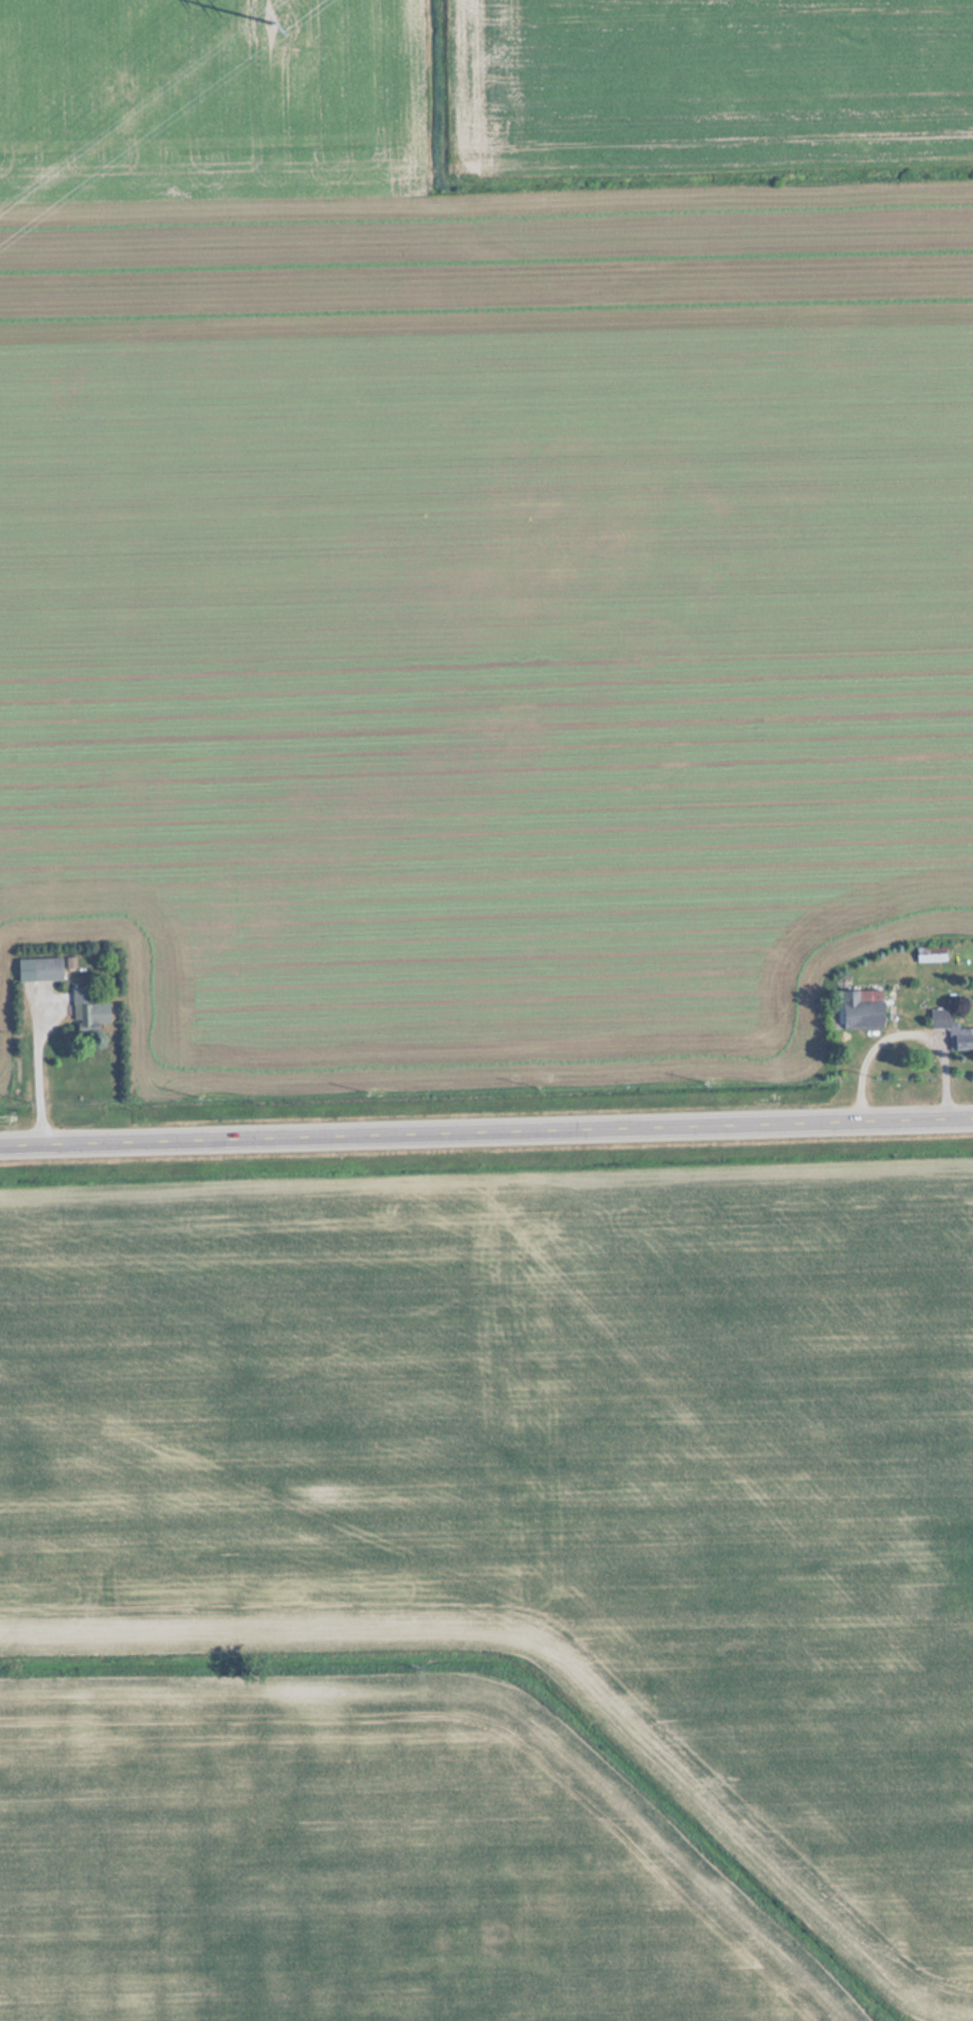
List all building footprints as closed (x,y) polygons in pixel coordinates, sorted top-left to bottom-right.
[(63,982),(63,960),(34,960),(34,982),(63,982)] [(111,1027),(110,1004),(94,1004),(94,988),(74,989),(74,1028),(111,1027)] [(830,1031),(885,1031),(885,992),(829,993),(830,1031)] [(936,1012),(937,1053),(972,1052),(972,1029),(958,1030),(957,1011),(936,1012)]
